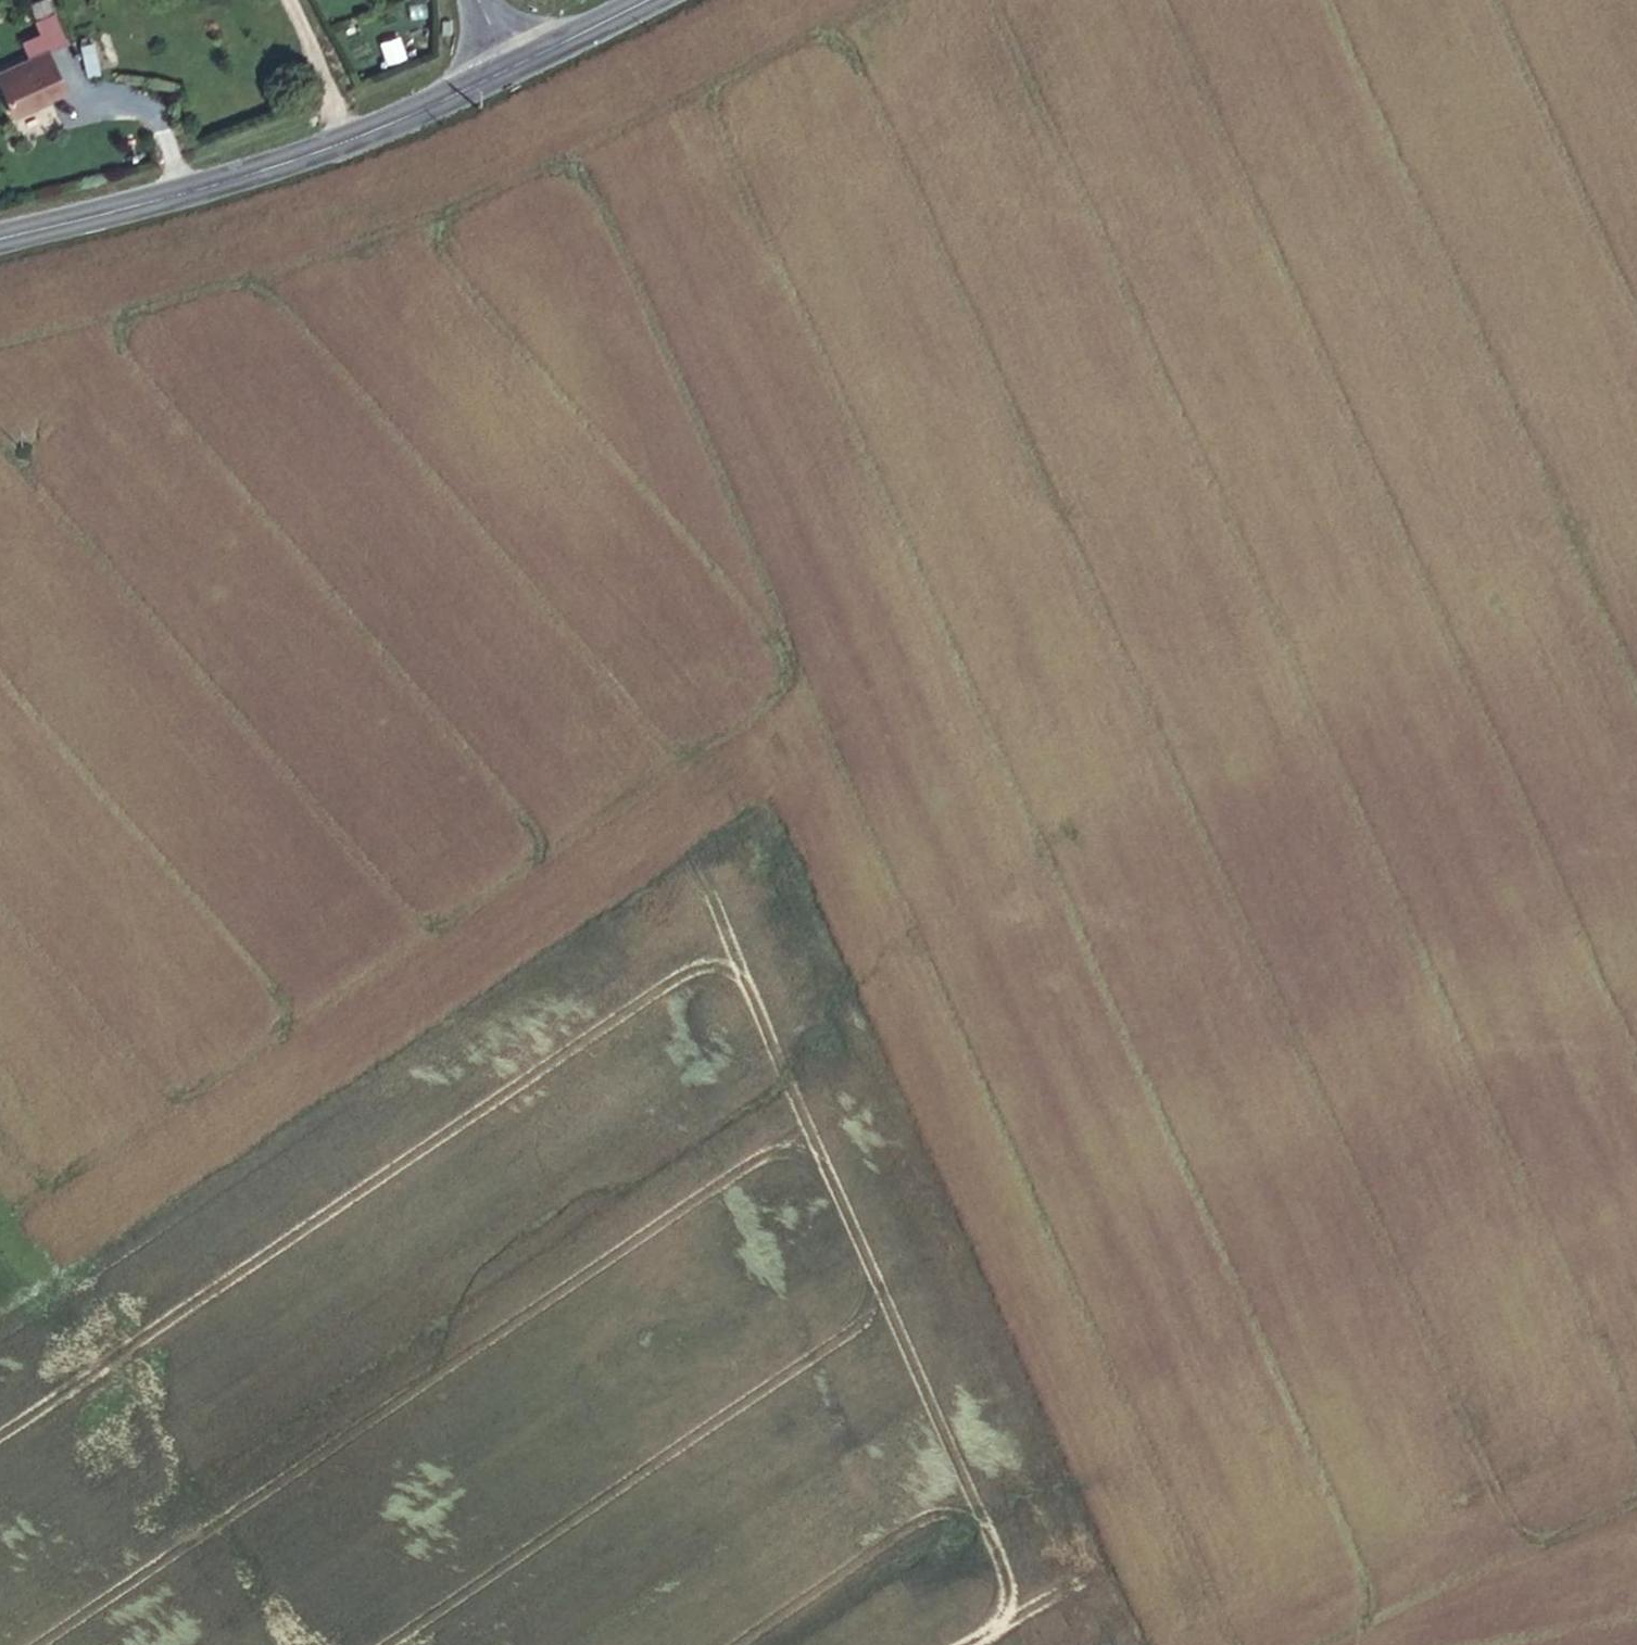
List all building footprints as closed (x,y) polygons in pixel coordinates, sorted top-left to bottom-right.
[(34,24),(51,19),(45,2),(28,7),(34,24)] [(9,120),(32,110),(32,108),(61,95),(45,57),(0,76),(0,98),(9,120)]
